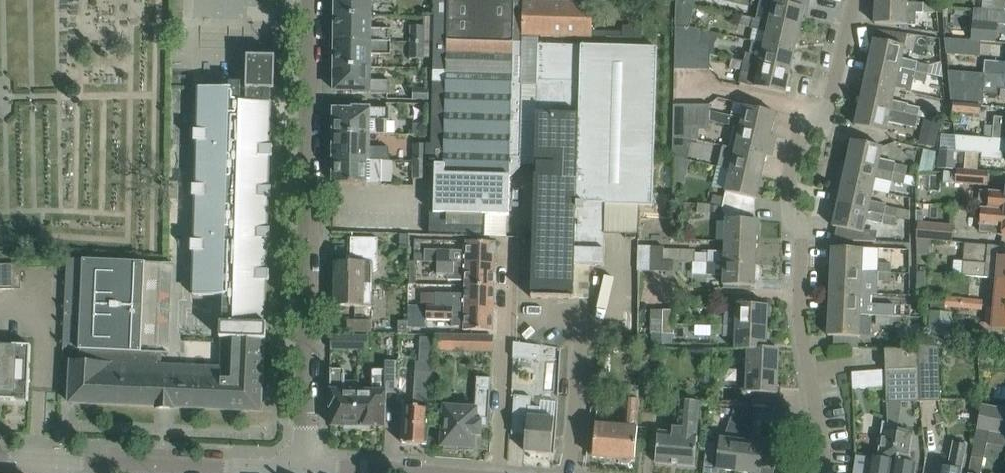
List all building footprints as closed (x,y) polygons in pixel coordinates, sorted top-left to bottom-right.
[(335,15),(371,16),(371,3),(390,3),(390,0),(335,0),(335,15)] [(432,71),(446,71),(445,82),(512,83),(513,43),(447,41),(448,0),(435,0),(432,71)] [(513,43),(513,0),(448,0),(447,41),(513,43)] [(524,43),(524,36),(591,38),(592,24),(593,4),(551,3),(551,0),(513,0),(513,43),(524,43)] [(757,19),(768,22),(799,29),(803,9),(807,10),(809,0),(761,0),(757,19)] [(981,9),(981,12),(1004,14),(1004,0),(982,0),(981,9)] [(906,3),(875,1),(874,24),(905,25),(905,24),(915,25),(916,13),(934,13),(935,4),(906,3)] [(970,40),(981,40),(981,41),(996,42),(997,23),(1002,24),(1002,26),(1004,26),(1004,14),(981,12),(981,9),(973,8),(970,40)] [(183,13),(175,12),(174,25),(183,25),(183,13)] [(335,15),(335,41),(390,42),(390,29),(371,28),(371,16),(335,15)] [(768,22),(754,19),(741,16),(739,25),(751,28),(751,29),(766,32),(764,44),(794,51),(799,29),(768,22)] [(410,25),(410,42),(424,43),(424,26),(410,25)] [(674,69),(686,69),(687,37),(687,36),(687,28),(675,27),(674,69)] [(874,40),(869,62),(928,74),(930,66),(902,59),(907,34),(877,30),(875,40),(874,40)] [(686,69),(698,69),(697,43),(699,44),(699,38),(687,37),(686,69)] [(981,40),(970,40),(944,38),(945,54),(980,57),(981,41),(981,40)] [(335,41),(334,67),(370,68),(371,54),(390,54),(390,42),(335,41)] [(745,52),(743,62),(790,72),(794,51),(764,44),(752,41),(750,53),(745,52)] [(424,43),(410,42),(410,59),(424,59),(424,43)] [(433,214),(485,215),(508,216),(510,163),(521,164),(522,144),(524,43),(513,43),(512,83),(445,82),(446,71),(432,71),(430,145),(430,166),(434,166),(433,214)] [(697,43),(698,69),(710,69),(709,44),(699,44),(697,43)] [(531,299),(574,300),(574,266),(604,267),(605,234),(638,235),(639,214),(652,214),(657,48),(538,45),(531,299)] [(64,302),(61,361),(63,361),(63,350),(66,302),(81,303),(79,349),(72,349),(72,350),(81,351),(80,362),(71,361),(69,393),(69,403),(76,404),(77,404),(155,407),(155,409),(158,409),(171,409),(174,409),(174,408),(261,412),(263,359),(264,340),(266,340),(266,324),(264,324),(264,317),(265,282),(269,282),(269,271),(266,271),(266,240),(270,241),(270,230),(267,230),(268,199),(271,199),(271,189),(268,188),(269,158),(272,158),(273,147),(269,147),(270,106),(270,103),(271,90),(274,90),(275,57),(272,57),(271,57),(247,56),(246,89),(241,88),(241,83),(229,83),(229,88),(228,88),(199,87),(197,131),(194,131),(194,142),(197,142),(196,186),(192,186),(192,197),(196,197),(194,242),(191,242),(191,252),(194,252),(193,296),(222,297),(222,323),(220,323),(219,338),(221,338),(220,367),(157,365),(158,354),(168,355),(168,353),(158,353),(162,265),(172,265),(172,264),(167,264),(166,264),(67,259),(66,264),(65,281),(64,302)] [(743,62),(731,59),(729,68),(741,70),(738,84),(785,94),(790,72),(743,62)] [(983,74),(983,75),(1004,77),(1004,62),(984,60),(983,74)] [(869,62),(864,83),(895,90),(910,93),(913,80),(926,83),(928,74),(869,62)] [(370,68),(334,67),(334,91),(352,91),(352,94),(389,94),(389,79),(370,79),(370,68)] [(952,105),(982,108),(983,93),(997,94),(997,89),(1004,90),(1004,77),(983,75),(983,74),(947,71),(951,103),(953,104),(952,105)] [(864,83),(860,103),(918,116),(920,107),(908,105),(908,104),(893,101),(895,90),(864,83)] [(413,100),(428,100),(428,88),(413,88),(413,100)] [(918,116),(860,103),(855,126),(886,133),(888,122),(916,128),(918,116)] [(672,138),(685,138),(685,105),(673,105),(672,138)] [(696,140),(699,129),(696,129),(696,105),(685,105),(685,138),(696,140)] [(709,105),(696,105),(696,129),(699,129),(708,129),(709,111),(709,105)] [(982,108),(952,105),(952,113),(982,116),(982,108)] [(733,127),(770,135),(775,113),(744,106),(742,118),(718,113),(716,123),(733,127)] [(334,110),(333,133),(368,134),(368,135),(387,135),(387,122),(389,122),(389,109),(352,108),(352,110),(334,110)] [(983,139),(1004,141),(1004,118),(994,117),(993,127),(984,126),(983,132),(983,139)] [(941,126),(924,122),(918,147),(936,151),(941,126)] [(412,134),(426,135),(427,124),(413,123),(412,134)] [(733,127),(729,147),(728,148),(765,156),(771,158),(776,137),(770,135),(733,127)] [(333,161),(381,161),(388,161),(388,148),(368,147),(368,135),(368,134),(333,133),(333,161)] [(970,138),(954,136),(955,152),(982,154),(981,160),(1001,161),(1001,154),(1004,154),(1004,141),(983,139),(970,138)] [(851,141),(847,163),(905,176),(907,167),(894,164),(895,163),(880,159),(882,147),(851,141)] [(426,165),(430,166),(430,145),(424,145),(424,162),(413,162),(413,179),(426,179),(426,165)] [(414,145),(413,162),(424,162),(424,145),(414,145)] [(730,170),(761,177),(765,156),(728,148),(729,147),(722,146),(717,167),(730,170)] [(938,170),(954,172),(955,152),(939,151),(938,170)] [(935,154),(924,152),(918,175),(931,174),(935,154)] [(381,161),(333,161),(333,184),(381,185),(381,161)] [(841,162),(836,183),(872,191),(875,178),(903,184),(905,176),(847,163),(841,162)] [(712,205),(722,207),(734,208),(738,195),(756,199),(761,177),(730,170),(725,192),(726,193),(724,200),(714,198),(712,205)] [(943,183),(955,184),(987,187),(989,172),(956,170),(956,176),(944,175),(943,183)] [(831,204),(837,205),(837,204),(896,217),(898,210),(885,207),(886,204),(870,201),(872,191),(836,183),(831,204)] [(981,208),(1004,210),(1004,190),(1004,193),(979,191),(977,208),(981,208)] [(837,204),(837,205),(832,227),(836,228),(834,240),(875,242),(862,241),(866,221),(894,227),(896,217),(837,204)] [(696,214),(709,214),(709,206),(696,205),(696,214)] [(725,219),(725,241),(756,242),(756,220),(734,220),(734,208),(722,207),(725,219)] [(981,208),(979,232),(991,233),(991,234),(1001,235),(1001,236),(1004,237),(1004,210),(981,208)] [(485,215),(433,214),(429,213),(429,236),(484,237),(485,215)] [(916,239),(931,240),(952,242),(953,225),(923,223),(920,222),(917,222),(916,239)] [(400,234),(399,247),(408,247),(408,235),(400,234)] [(332,270),(331,284),(372,285),(372,271),(374,271),(377,269),(377,239),(350,238),(350,255),(347,255),(347,262),(335,262),(335,270),(332,270)] [(695,253),(694,262),(755,264),(756,242),(725,241),(724,255),(695,253)] [(436,262),(436,263),(495,265),(496,243),(463,242),(463,258),(452,258),(452,251),(424,250),(424,253),(414,253),(414,261),(436,262)] [(996,281),(1004,282),(1004,257),(999,257),(1000,247),(980,245),(964,244),(962,263),(968,264),(967,273),(984,274),(997,275),(996,281)] [(636,272),(648,272),(648,248),(636,248),(636,272)] [(648,248),(648,272),(662,272),(662,261),(663,249),(648,248)] [(831,248),(830,271),(862,273),(863,249),(831,248)] [(673,273),(673,262),(662,261),(662,272),(673,273)] [(755,264),(694,262),(694,263),(707,264),(707,276),(723,276),(723,286),(754,287),(755,264)] [(464,281),(464,286),(494,288),(495,265),(436,263),(435,276),(448,276),(447,280),(464,281)] [(8,264),(0,265),(0,290),(9,290),(8,264)] [(877,274),(891,274),(891,265),(878,265),(877,274)] [(408,270),(407,284),(415,284),(416,270),(408,270)] [(829,293),(871,295),(876,295),(877,281),(890,282),(891,274),(877,274),(862,273),(830,271),(829,293)] [(994,305),(1004,306),(1004,282),(996,281),(994,305)] [(372,285),(331,284),(331,299),(334,299),(334,307),(371,307),(372,285)] [(420,307),(426,307),(494,310),(494,288),(464,286),(464,294),(421,293),(420,307)] [(829,293),(828,315),(860,316),(860,315),(875,316),(875,317),(889,317),(889,308),(876,308),(876,304),(870,304),(871,295),(829,293)] [(944,307),(958,308),(981,310),(982,301),(945,297),(944,307)] [(710,318),(710,327),(767,329),(768,306),(736,304),(736,308),(728,308),(723,316),(723,318),(710,318)] [(994,305),(992,329),(1004,331),(1004,306),(994,305)] [(494,310),(426,307),(426,320),(451,320),(450,326),(463,326),(463,331),(493,332),(494,310)] [(662,337),(662,312),(650,312),(650,337),(662,337)] [(674,312),(662,312),(662,337),(674,336),(674,312)] [(948,313),(941,313),(928,312),(925,343),(945,345),(948,313)] [(860,316),(828,315),(827,336),(859,338),(860,316)] [(889,317),(875,317),(875,325),(889,325),(889,317)] [(406,334),(407,321),(398,321),(398,334),(406,334)] [(609,338),(620,338),(621,327),(610,326),(609,338)] [(734,351),(747,351),(747,349),(766,350),(766,349),(767,329),(710,327),(710,335),(722,336),(735,337),(734,351)] [(331,336),(330,350),(367,351),(367,337),(331,336)] [(435,350),(457,350),(492,352),(493,337),(436,336),(435,350)] [(513,358),(538,360),(539,346),(513,343),(513,358)] [(15,401),(26,401),(26,402),(28,402),(30,346),(0,345),(0,400),(15,401)] [(747,349),(747,351),(746,371),(778,372),(778,349),(766,349),(766,350),(747,349)] [(884,402),(916,402),(916,354),(883,352),(884,402)] [(418,354),(418,362),(431,362),(431,355),(418,354)] [(916,354),(916,402),(937,402),(936,356),(916,354)] [(357,392),(356,427),(383,427),(383,405),(385,405),(385,394),(396,394),(396,362),(386,361),(386,371),(371,371),(371,392),(358,392),(357,392)] [(712,361),(712,370),(724,370),(725,362),(712,361)] [(401,444),(427,445),(432,364),(415,363),(412,408),(403,408),(401,444)] [(331,427),(356,427),(357,392),(358,392),(358,381),(344,381),(344,370),(330,370),(329,408),(332,408),(331,427)] [(724,370),(712,370),(712,379),(724,380),(724,370)] [(778,372),(746,371),(745,393),(777,394),(778,372)] [(866,372),(861,373),(852,373),(852,390),(866,389),(866,372)] [(481,428),(487,428),(491,379),(476,378),(474,409),(443,407),(442,409),(438,409),(437,423),(443,423),(441,446),(442,446),(442,451),(454,452),(454,447),(474,449),(474,446),(480,446),(481,428)] [(514,396),(512,427),(526,429),(524,452),(551,454),(554,419),(553,419),(539,418),(540,408),(530,407),(531,398),(514,396)] [(592,458),(617,460),(619,460),(621,464),(628,465),(631,461),(634,462),(636,442),(639,400),(626,400),(624,426),(595,424),(592,458)] [(677,432),(670,432),(658,431),(655,464),(694,467),(699,403),(680,401),(677,432)] [(988,432),(1004,435),(1004,408),(981,404),(976,430),(988,432)] [(715,470),(738,472),(741,442),(744,407),(734,406),(723,439),(707,437),(704,461),(716,462),(715,470)] [(738,472),(742,472),(760,472),(761,468),(773,470),(776,446),(756,444),(753,443),(756,408),(744,407),(741,442),(738,472)] [(895,429),(895,427),(883,425),(878,458),(870,457),(867,472),(889,472),(895,429)] [(889,472),(914,472),(916,464),(908,463),(911,435),(908,435),(909,431),(895,429),(889,472)] [(976,430),(968,472),(981,472),(988,432),(976,430)] [(938,472),(961,472),(967,445),(950,442),(945,468),(939,466),(938,472)]
